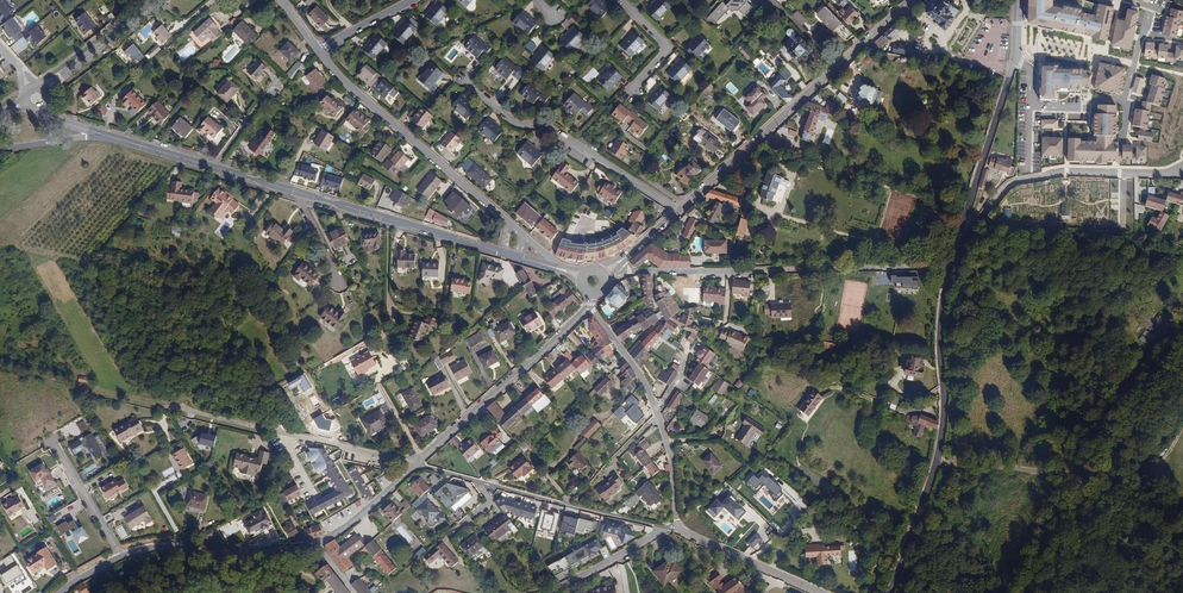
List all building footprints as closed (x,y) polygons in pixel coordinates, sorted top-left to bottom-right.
[(1,22),(13,12),(5,0),(0,0),(0,21),(1,22)] [(601,18),(611,8),(604,0),(592,0),(587,4),(601,18)] [(652,4),(647,9),(657,19),(671,5),(666,0),(654,0),(653,1),(654,2),(652,4)] [(723,1),(707,17),(710,20),(713,17),(717,20),(729,7),(732,11),(734,9),(738,9),(745,15),(753,6),(746,0),(747,0),(730,0),(726,4),(723,1)] [(841,3),(847,8),(851,4),(847,0),(844,0),(841,3)] [(939,26),(946,30),(953,18),(955,19),(960,10),(951,5),(952,4),(950,3),(949,1),(947,0),(942,0),(938,5),(936,3),(934,4),(933,4),(927,13),(939,21),(941,23),(939,26)] [(1029,21),(1110,40),(1116,5),(1099,2),(1097,13),(1084,10),(1085,6),(1065,2),(1064,6),(1055,4),(1055,0),(1030,0),(1029,21)] [(436,26),(449,11),(438,2),(425,16),(436,26)] [(330,17),(316,5),(308,15),(321,27),(330,17)] [(846,40),(853,34),(835,16),(829,9),(826,6),(817,14),(833,31),(835,29),(846,40)] [(829,9),(835,16),(837,14),(835,11),(836,10),(832,6),(829,9)] [(841,16),(848,24),(858,14),(851,6),(845,11),(842,8),(838,12),(841,15),(841,16)] [(1172,7),(1170,15),(1167,14),(1162,34),(1178,37),(1182,18),(1182,19),(1182,10),(1172,7)] [(1140,10),(1128,8),(1126,19),(1118,17),(1112,44),(1132,49),(1138,22),(1137,22),(1140,10)] [(528,35),(537,24),(522,11),(513,22),(528,35)] [(566,20),(571,14),(568,11),(563,17),(566,20)] [(792,16),(802,26),(807,20),(797,11),(792,16)] [(85,12),(75,20),(86,33),(96,25),(85,12)] [(112,21),(116,18),(111,12),(107,16),(112,21)] [(22,29),(12,16),(2,24),(5,28),(3,30),(10,38),(12,36),(20,30),(22,29)] [(216,40),(222,34),(218,29),(219,29),(210,19),(194,33),(202,42),(208,37),(211,35),(216,40)] [(400,27),(398,29),(393,35),(404,44),(417,29),(405,19),(399,26),(400,27)] [(864,23),(870,29),(874,25),(868,20),(864,23)] [(241,39),(243,38),(249,44),(257,35),(242,22),(234,31),(241,39)] [(901,29),(896,23),(874,43),(879,49),(886,42),(887,43),(892,38),(892,37),(894,35),(897,33),(901,29)] [(162,24),(153,32),(163,43),(172,36),(162,24)] [(37,25),(24,37),(28,41),(32,39),(36,44),(46,36),(37,25)] [(568,34),(566,36),(561,41),(571,51),(585,36),(574,26),(568,33),(568,34)] [(20,30),(12,36),(16,42),(24,35),(20,30)] [(644,41),(634,31),(620,45),(631,55),(644,41)] [(683,46),(689,52),(692,49),(694,51),(698,55),(710,43),(699,33),(688,45),(686,43),(683,46)] [(369,43),(368,42),(362,49),(374,59),(387,44),(376,34),(372,40),(369,43)] [(484,50),(487,53),(492,47),(488,44),(487,46),(474,35),(464,47),(477,58),(482,53),(484,50)] [(782,56),(790,64),(795,59),(797,57),(802,61),(806,57),(805,56),(812,49),(799,36),(792,44),(793,44),(782,56)] [(526,46),(532,51),(538,44),(532,39),(526,46)] [(1147,41),(1144,55),(1154,56),(1153,58),(1158,59),(1158,56),(1167,57),(1167,61),(1175,62),(1176,59),(1182,60),(1182,44),(1177,43),(1176,52),(1169,51),(1169,44),(1159,43),(1159,49),(1155,49),(1156,42),(1147,41)] [(288,42),(280,51),(292,62),(300,53),(288,42)] [(144,56),(133,43),(124,52),(127,56),(129,54),(134,60),(138,56),(140,59),(144,56)] [(900,56),(916,60),(918,51),(913,50),(914,48),(899,44),(899,46),(894,45),(892,54),(900,56)] [(531,60),(542,70),(555,55),(544,45),(531,60)] [(157,52),(154,48),(147,54),(151,58),(157,52)] [(514,71),(517,74),(522,67),(519,65),(517,66),(505,56),(495,68),(508,78),(512,73),(514,71)] [(675,65),(673,67),(667,73),(678,83),(692,68),(680,57),(674,64),(675,65)] [(259,60),(248,72),(256,80),(267,68),(259,60)] [(305,67),(298,61),(287,75),(294,80),(305,67)] [(1127,68),(1100,62),(1095,88),(1121,94),(1127,68)] [(429,89),(434,83),(436,79),(438,80),(444,73),(432,63),(418,80),(429,89)] [(771,87),(787,103),(793,98),(789,94),(780,85),(786,80),(780,75),(776,79),(761,65),(760,67),(756,63),(752,68),(771,87)] [(371,87),(380,76),(366,65),(359,74),(369,83),(368,84),(371,87)] [(1060,66),(1041,65),(1040,99),(1058,99),(1058,89),(1092,91),(1091,69),(1060,69),(1060,66)] [(598,80),(609,90),(622,76),(612,66),(598,80)] [(593,68),(585,77),(589,82),(598,73),(593,68)] [(324,77),(320,72),(318,73),(316,70),(306,77),(316,90),(326,82),(323,79),(324,77)] [(369,83),(359,74),(357,75),(368,84),(369,83)] [(1167,79),(1152,75),(1150,84),(1153,85),(1147,102),(1152,104),(1160,107),(1166,89),(1164,88),(1167,79)] [(394,88),(380,76),(371,87),(374,90),(376,88),(386,97),(394,88)] [(230,80),(218,94),(228,103),(241,88),(230,80)] [(539,96),(545,101),(550,96),(544,90),(543,92),(530,81),(520,92),(534,103),(537,98),(539,96)] [(734,95),(739,90),(730,81),(726,86),(734,95)] [(654,92),(652,94),(647,100),(656,110),(671,95),(660,84),(653,91),(654,92)] [(711,84),(706,89),(712,94),(716,88),(711,84)] [(872,107),(873,105),(877,90),(877,89),(861,84),(859,91),(857,90),(856,94),(858,95),(856,102),(872,107)] [(762,99),(767,95),(763,90),(762,91),(757,85),(744,97),(750,103),(746,107),(753,114),(761,107),(763,107),(764,106),(764,104),(765,103),(762,99)] [(92,88),(84,95),(88,100),(92,105),(102,96),(97,91),(96,92),(92,88)] [(385,99),(386,97),(376,88),(374,90),(385,99)] [(622,98),(627,92),(624,89),(619,96),(622,98)] [(706,89),(702,93),(706,97),(708,94),(713,98),(715,96),(712,94),(706,89)] [(125,99),(122,102),(127,107),(130,104),(138,113),(146,104),(142,100),(141,100),(133,91),(124,98),(125,99)] [(576,115),(581,110),(583,108),(588,113),(594,107),(588,101),(587,103),(575,92),(565,103),(576,115)] [(819,92),(813,97),(816,100),(822,95),(819,92)] [(467,100),(468,98),(462,93),(452,105),(467,118),(477,108),(471,103),(467,100)] [(321,104),(324,107),(323,109),(327,113),(329,111),(336,117),(343,109),(331,99),(331,100),(327,97),(321,104)] [(721,101),(735,112),(737,110),(723,99),(721,101)] [(158,100),(148,109),(153,115),(155,117),(154,118),(161,126),(171,114),(158,100)] [(1148,129),(1152,104),(1147,102),(1143,100),(1141,110),(1135,109),(1133,126),(1148,129)] [(808,102),(802,108),(811,110),(820,113),(823,114),(827,115),(828,112),(825,111),(826,109),(822,107),(822,106),(808,102)] [(628,122),(635,113),(632,110),(631,111),(621,103),(612,114),(617,118),(618,118),(623,122),(626,120),(628,122)] [(96,109),(102,116),(108,111),(102,104),(96,109)] [(1082,139),(1069,139),(1068,162),(1081,162),(1080,164),(1087,164),(1087,162),(1097,162),(1097,164),(1110,164),(1110,162),(1117,162),(1117,106),(1098,105),(1098,113),(1095,113),(1095,136),(1098,136),(1098,141),(1082,141),(1082,139)] [(430,113),(422,106),(417,112),(418,113),(416,115),(413,120),(422,127),(433,115),(430,113)] [(357,107),(348,117),(362,130),(359,133),(363,136),(373,125),(370,121),(372,119),(364,112),(364,113),(357,107)] [(732,132),(741,122),(724,108),(716,119),(732,132)] [(820,113),(811,110),(803,131),(812,135),(818,119),(820,113)] [(841,119),(842,120),(852,122),(854,114),(843,110),(840,119),(841,119)] [(632,124),(630,127),(634,131),(640,136),(649,125),(638,117),(639,116),(635,113),(628,122),(632,124)] [(503,130),(497,125),(494,122),(495,121),(489,116),(478,128),(494,141),(503,130)] [(203,135),(206,131),(215,139),(223,129),(208,117),(198,130),(203,135)] [(182,136),(186,138),(193,129),(180,118),(172,128),(176,131),(175,132),(181,137),(182,136)] [(260,147),(264,149),(276,132),(269,127),(260,139),(258,136),(254,142),(256,144),(251,151),(258,156),(261,152),(258,150),(260,147)] [(332,135),(323,130),(315,144),(325,150),(334,137),(332,135)] [(463,139),(452,130),(441,143),(450,150),(454,145),(456,143),(458,145),(463,139)] [(1154,133),(1140,131),(1138,140),(1153,143),(1154,133)] [(700,142),(713,153),(721,143),(708,133),(700,142)] [(770,136),(763,143),(784,149),(785,146),(784,146),(784,143),(773,140),(770,136)] [(624,154),(626,150),(629,145),(618,137),(614,143),(615,143),(610,150),(621,158),(624,154)] [(1064,138),(1042,137),(1042,156),(1064,156),(1064,138)] [(533,146),(534,145),(528,140),(517,152),(533,165),(542,155),(536,149),(533,146)] [(381,141),(371,154),(382,163),(392,149),(381,141)] [(1133,145),(1124,145),(1123,160),(1132,160),(1132,164),(1137,164),(1137,162),(1148,162),(1148,147),(1137,146),(1137,154),(1133,154),(1133,145)] [(408,160),(399,152),(390,162),(388,160),(383,166),(395,176),(408,160)] [(468,157),(462,164),(468,170),(467,171),(485,186),(492,177),(475,162),(474,163),(468,157)] [(1008,175),(1012,176),(1014,175),(1016,168),(1011,166),(1013,160),(1006,159),(1006,160),(998,158),(997,158),(992,157),(989,167),(994,168),(994,169),(1009,173),(1008,175)] [(693,160),(684,169),(678,174),(677,175),(681,179),(679,181),(683,185),(701,169),(693,160)] [(564,161),(552,177),(572,192),(580,182),(566,172),(571,166),(564,161)] [(319,170),(299,163),(295,175),(316,182),(319,170)] [(678,174),(684,169),(681,166),(676,171),(678,174)] [(990,171),(984,169),(979,187),(985,189),(990,171)] [(345,176),(325,171),(321,185),(341,190),(345,176)] [(782,184),(783,179),(784,178),(768,172),(761,190),(762,190),(760,196),(763,197),(762,201),(766,203),(767,199),(772,201),(774,194),(775,195),(779,184),(781,185),(782,184)] [(442,182),(432,173),(418,190),(428,198),(433,193),(432,192),(434,189),(435,190),(442,182)] [(364,174),(359,183),(371,190),(376,181),(364,174)] [(621,191),(615,187),(612,185),(606,182),(604,184),(600,191),(598,194),(614,203),(621,191)] [(182,184),(172,183),(172,187),(167,187),(166,198),(182,201),(182,202),(192,203),(193,203),(197,203),(197,202),(198,202),(200,193),(195,192),(195,189),(189,188),(189,190),(182,189),(182,184)] [(224,194),(225,193),(219,189),(211,199),(217,203),(210,212),(219,218),(226,210),(229,212),(230,211),(234,214),(240,205),(234,200),(228,195),(227,197),(224,194)] [(712,189),(705,195),(718,199),(738,206),(744,207),(741,218),(744,219),(748,204),(742,201),(742,200),(736,198),(737,197),(712,189)] [(396,203),(399,205),(404,208),(410,197),(397,190),(391,200),(396,203)] [(227,191),(225,193),(224,194),(227,197),(228,195),(234,200),(235,197),(227,191)] [(445,202),(450,205),(447,208),(458,218),(463,211),(467,215),(472,209),(453,192),(445,202)] [(1182,203),(1182,193),(1181,192),(1180,196),(1170,193),(1167,201),(1179,205),(1180,202),(1182,203)] [(1166,200),(1149,196),(1146,207),(1164,211),(1166,200)] [(738,206),(718,199),(706,220),(713,223),(720,210),(728,215),(731,210),(738,210),(738,206)] [(531,225),(540,214),(525,201),(516,212),(531,225)] [(657,211),(661,205),(654,201),(650,207),(657,211)] [(693,206),(685,212),(691,216),(700,221),(701,222),(702,220),(700,218),(698,217),(701,214),(693,206)] [(629,231),(639,238),(644,233),(642,232),(644,227),(640,225),(645,218),(643,212),(641,210),(635,212),(630,220),(631,227),(629,231)] [(1151,227),(1160,232),(1170,216),(1161,211),(1151,227)] [(446,225),(448,219),(436,212),(433,221),(446,225)] [(991,212),(988,216),(993,220),(996,216),(991,212)] [(700,221),(691,216),(685,227),(687,228),(683,235),(690,239),(700,221)] [(543,217),(536,226),(541,230),(540,231),(546,236),(547,235),(551,239),(559,230),(543,217)] [(738,229),(745,231),(748,220),(744,219),(741,218),(738,229)] [(274,223),(266,234),(283,246),(293,232),(287,227),(284,230),(274,223)] [(350,240),(344,228),(340,230),(340,229),(327,235),(335,250),(348,244),(346,242),(350,240)] [(617,232),(627,246),(628,245),(634,241),(639,238),(629,231),(623,228),(617,232)] [(619,251),(627,246),(617,232),(611,235),(619,251)] [(374,251),(381,250),(379,233),(362,235),(363,247),(363,246),(374,245),(374,251)] [(602,239),(608,255),(611,254),(616,252),(619,251),(611,235),(602,239)] [(571,240),(563,238),(556,254),(559,257),(562,258),(564,259),(567,259),(571,240)] [(596,258),(600,258),(596,241),(596,239),(592,239),(591,241),(588,242),(586,259),(589,259),(592,259),(596,258)] [(596,241),(600,258),(608,255),(602,239),(596,241)] [(704,252),(726,252),(727,239),(704,239),(704,252)] [(579,260),(580,242),(571,241),(571,240),(567,258),(579,260)] [(586,262),(586,259),(588,242),(580,242),(579,260),(578,262),(579,262),(581,262),(582,263),(585,262),(586,262)] [(642,252),(647,259),(649,260),(660,267),(676,267),(680,255),(673,255),(673,254),(668,253),(667,255),(650,244),(642,252)] [(398,251),(398,268),(416,268),(416,255),(405,255),(405,251),(398,251)] [(644,261),(647,259),(642,252),(630,262),(634,266),(638,267),(644,261)] [(680,255),(676,267),(684,267),(689,255),(681,255),(680,255)] [(520,265),(508,262),(524,286),(531,298),(537,294),(533,286),(534,285),(529,277),(528,278),(520,265)] [(299,281),(301,278),(311,286),(319,275),(304,263),(293,276),(299,281)] [(439,263),(433,263),(433,265),(423,265),(422,276),(439,277),(439,263)] [(504,269),(484,264),(479,281),(488,284),(490,277),(501,280),(504,269)] [(648,308),(650,308),(653,306),(652,301),(651,275),(642,275),(643,290),(644,289),(646,297),(643,299),(645,301),(648,308)] [(895,288),(911,287),(911,289),(917,289),(917,276),(895,277),(895,275),(890,275),(890,283),(895,283),(895,288)] [(638,284),(633,277),(627,278),(636,290),(639,288),(637,285),(638,284)] [(465,279),(463,279),(453,278),(451,291),(470,294),(472,282),(464,281),(465,279)] [(742,281),(733,280),(732,294),(743,295),(742,297),(749,297),(751,283),(742,282),(742,281)] [(618,285),(606,299),(611,304),(613,302),(617,306),(617,305),(619,306),(624,301),(624,300),(629,295),(624,290),(618,285)] [(656,287),(656,295),(662,293),(666,292),(662,285),(656,287)] [(725,305),(726,289),(721,289),(721,288),(704,287),(703,301),(704,301),(714,302),(720,302),(720,304),(725,305)] [(582,304),(569,290),(566,293),(563,289),(556,294),(557,297),(559,299),(554,302),(546,309),(553,317),(572,302),(577,306),(580,305),(582,304)] [(672,316),(675,315),(680,310),(668,291),(666,292),(662,293),(663,298),(668,307),(667,308),(672,316)] [(657,303),(661,311),(667,321),(668,320),(672,316),(667,308),(668,307),(663,298),(662,293),(656,295),(657,303)] [(782,315),(791,315),(791,304),(765,305),(765,314),(772,313),(772,318),(782,317),(782,315)] [(329,307),(321,318),(337,330),(347,316),(342,311),(340,314),(329,307)] [(696,308),(687,309),(685,315),(693,317),(696,308)] [(641,327),(644,331),(658,319),(656,315),(651,309),(642,314),(641,313),(635,316),(641,327)] [(535,312),(521,321),(527,332),(541,324),(535,312)] [(436,328),(440,320),(427,315),(424,323),(416,320),(409,338),(422,343),(429,325),(436,328)] [(593,315),(589,318),(590,332),(596,340),(606,335),(593,315)] [(636,331),(641,327),(635,316),(634,315),(628,319),(629,321),(636,331)] [(672,316),(668,320),(673,324),(674,323),(678,318),(675,315),(672,316)] [(683,319),(680,328),(690,330),(692,324),(693,317),(685,315),(684,315),(683,319)] [(683,319),(678,318),(674,323),(678,326),(680,328),(683,319)] [(673,324),(668,320),(667,321),(661,323),(668,329),(672,331),(674,333),(678,326),(674,323),(673,324)] [(491,328),(486,331),(491,338),(496,336),(500,343),(516,333),(508,321),(497,327),(493,330),(491,328)] [(628,337),(636,331),(629,321),(626,322),(627,324),(622,328),(628,337)] [(655,331),(660,336),(662,338),(668,329),(661,323),(655,331)] [(692,324),(690,330),(692,332),(697,335),(699,329),(697,325),(692,324)] [(613,331),(624,346),(626,344),(623,340),(628,337),(622,328),(619,329),(618,328),(613,331)] [(672,331),(668,329),(662,338),(668,341),(671,336),(669,335),(672,331)] [(723,329),(719,338),(726,341),(725,343),(743,350),(748,338),(731,330),(730,332),(723,329)] [(574,331),(568,337),(574,343),(580,338),(574,331)] [(639,340),(648,351),(660,336),(655,331),(648,337),(646,334),(639,340)] [(481,332),(465,340),(469,349),(481,342),(484,347),(488,345),(481,332)] [(697,335),(692,332),(687,340),(692,343),(697,335)] [(606,335),(596,340),(600,345),(605,352),(611,360),(613,363),(617,359),(613,353),(608,346),(612,343),(606,335)] [(836,344),(839,345),(841,337),(832,336),(830,343),(823,341),(822,347),(834,350),(836,344)] [(592,346),(584,353),(586,356),(591,352),(600,345),(596,340),(591,344),(592,346)] [(628,352),(637,364),(648,351),(639,340),(628,352)] [(676,340),(673,344),(679,349),(682,344),(676,340)] [(605,352),(600,345),(591,352),(597,359),(605,352)] [(699,363),(706,367),(715,354),(704,347),(702,351),(699,351),(697,354),(698,356),(699,358),(697,361),(699,363)] [(493,350),(479,358),(485,369),(499,361),(493,350)] [(369,351),(351,362),(359,376),(369,370),(367,368),(370,366),(371,367),(376,365),(369,351)] [(451,360),(446,351),(439,357),(443,364),(451,360)] [(648,351),(637,364),(641,369),(652,354),(648,351)] [(591,352),(586,356),(592,363),(596,367),(601,364),(597,359),(591,352)] [(584,353),(571,364),(576,370),(580,374),(592,363),(586,356),(584,353)] [(549,354),(545,357),(551,364),(555,361),(549,354)] [(443,364),(439,357),(434,361),(439,370),(444,367),(443,364)] [(922,378),(923,369),(922,369),(922,366),(923,360),(908,357),(905,374),(922,378)] [(466,374),(467,376),(473,373),(466,360),(460,362),(459,360),(456,362),(457,364),(451,368),(457,379),(466,374)] [(556,370),(564,379),(564,380),(576,370),(571,364),(567,360),(556,370)] [(626,363),(619,369),(623,374),(620,377),(623,380),(622,382),(626,387),(627,386),(631,391),(636,386),(632,381),(636,376),(626,363)] [(706,367),(699,363),(688,379),(698,386),(709,370),(706,367)] [(674,364),(671,369),(677,372),(680,367),(674,364)] [(670,368),(667,372),(664,371),(659,379),(662,381),(663,381),(671,369),(670,368)] [(556,370),(555,369),(549,373),(550,374),(544,379),(552,388),(564,379),(556,370)] [(663,381),(670,386),(678,373),(677,372),(671,369),(663,381)] [(606,378),(613,385),(616,382),(612,378),(614,376),(611,373),(610,374),(606,378)] [(444,374),(427,383),(433,395),(450,386),(444,374)] [(594,390),(600,396),(605,392),(604,391),(608,386),(610,388),(613,385),(606,378),(595,388),(594,390)] [(714,390),(713,390),(720,395),(730,384),(720,378),(711,388),(714,390)] [(514,384),(510,387),(520,398),(523,396),(514,384)] [(298,404),(302,410),(303,411),(316,403),(315,401),(318,398),(313,389),(309,391),(310,393),(296,401),(298,404)] [(413,389),(402,395),(412,411),(422,405),(413,389)] [(534,409),(536,411),(548,401),(543,395),(537,389),(526,399),(532,406),(534,409)] [(672,410),(683,395),(677,391),(667,407),(672,410)] [(800,410),(809,416),(822,397),(814,391),(800,410)] [(536,411),(537,413),(550,401),(545,394),(543,395),(548,401),(536,411)] [(487,408),(505,430),(523,414),(532,406),(526,399),(507,416),(494,401),(487,408)] [(901,407),(900,411),(906,414),(908,410),(911,411),(917,409),(919,411),(921,404),(918,403),(901,406),(901,407)] [(625,414),(636,424),(645,416),(634,405),(625,414)] [(732,411),(727,417),(733,421),(741,409),(735,405),(732,411)] [(532,406),(523,414),(526,416),(534,409),(532,406)] [(697,409),(690,420),(701,427),(708,417),(697,409)] [(380,410),(361,420),(370,435),(388,424),(380,410)] [(431,415),(414,425),(421,437),(438,426),(431,415)] [(926,424),(938,429),(938,422),(921,415),(913,415),(910,424),(916,426),(913,435),(921,438),(926,424)] [(736,438),(747,446),(756,432),(761,435),(765,429),(748,417),(743,423),(743,424),(745,425),(736,438)] [(133,433),(142,427),(137,418),(114,431),(120,443),(134,435),(133,433)] [(582,432),(588,439),(590,437),(601,425),(595,419),(582,432)] [(667,428),(668,433),(677,429),(672,420),(670,423),(667,427),(667,428)] [(84,421),(77,425),(81,433),(89,429),(84,421)] [(480,443),(492,457),(504,446),(498,439),(503,435),(494,425),(489,429),(493,434),(490,436),(489,436),(480,443)] [(81,440),(71,445),(76,454),(86,448),(85,447),(88,445),(93,454),(101,449),(92,433),(84,438),(85,440),(82,441),(81,440)] [(216,436),(206,434),(206,435),(202,434),(201,437),(197,436),(192,440),(196,446),(199,444),(214,447),(216,436)] [(455,436),(451,440),(457,447),(461,443),(455,436)] [(577,450),(586,440),(584,438),(574,448),(577,450)] [(459,449),(469,462),(474,458),(473,455),(479,450),(471,439),(459,449)] [(643,442),(648,448),(651,446),(646,439),(643,442)] [(522,449),(527,445),(525,441),(519,446),(522,449)] [(645,466),(651,461),(644,451),(648,448),(643,442),(636,446),(635,445),(629,450),(634,457),(636,456),(644,467),(645,466)] [(247,452),(236,450),(233,464),(241,465),(240,470),(253,473),(254,470),(259,471),(262,460),(266,461),(269,449),(260,447),(258,455),(255,454),(254,456),(248,454),(247,452)] [(184,448),(173,454),(182,470),(193,464),(184,448)] [(325,470),(312,449),(308,449),(322,472),(325,470)] [(335,465),(326,449),(312,449),(325,470),(335,465)] [(348,470),(336,450),(331,449),(326,449),(335,465),(347,485),(355,481),(348,470)] [(574,465),(580,472),(588,463),(577,452),(569,460),(570,461),(568,463),(572,467),(574,465)] [(711,453),(702,461),(713,474),(722,467),(711,453)] [(533,469),(523,457),(509,468),(518,479),(522,475),(524,477),(533,469)] [(659,471),(651,461),(645,466),(652,476),(659,471)] [(48,471),(43,463),(30,470),(42,489),(56,481),(51,472),(49,473),(48,471)] [(352,493),(347,485),(335,465),(325,470),(337,491),(316,502),(315,500),(307,504),(308,506),(307,506),(312,515),(352,493)] [(356,468),(354,466),(348,470),(355,481),(365,498),(372,500),(374,498),(363,480),(356,468)] [(360,466),(356,468),(363,480),(367,478),(360,466)] [(611,475),(612,477),(613,478),(609,480),(608,481),(609,482),(603,487),(601,485),(596,489),(604,500),(609,497),(610,498),(621,489),(619,486),(623,483),(615,472),(611,475)] [(624,476),(628,481),(633,476),(629,472),(624,476)] [(436,486),(441,481),(436,475),(431,481),(436,486)] [(758,479),(754,475),(746,484),(756,493),(764,485),(773,494),(771,496),(776,501),(783,494),(780,491),(782,489),(769,476),(767,479),(763,475),(758,479)] [(743,482),(738,477),(731,486),(736,490),(743,482)] [(124,479),(116,482),(115,479),(100,485),(104,496),(119,490),(119,491),(127,488),(124,479)] [(425,495),(432,490),(422,479),(413,487),(422,498),(425,495)] [(662,498),(648,482),(635,493),(624,503),(627,507),(629,506),(631,507),(640,499),(639,498),(642,495),(651,506),(654,503),(656,504),(662,498)] [(303,493),(298,485),(283,492),(287,500),(288,501),(303,493)] [(469,491),(448,485),(435,495),(460,526),(468,520),(461,511),(475,500),(469,491)] [(208,495),(189,492),(186,506),(205,510),(208,495)] [(287,500),(283,492),(279,495),(283,503),(287,500)] [(425,495),(422,498),(414,505),(419,510),(417,512),(422,517),(424,516),(430,522),(428,524),(431,527),(434,527),(440,523),(441,524),(446,519),(440,513),(439,514),(428,502),(430,501),(425,495)] [(717,499),(706,510),(714,518),(724,507),(738,520),(746,512),(735,502),(736,500),(731,495),(730,497),(728,496),(721,504),(717,499)] [(17,501),(13,504),(7,507),(15,518),(30,509),(23,499),(18,502),(17,501)] [(69,505),(73,514),(84,509),(79,500),(69,505)] [(506,513),(510,511),(513,512),(515,503),(501,500),(497,502),(506,513)] [(523,504),(515,502),(515,503),(513,512),(513,515),(527,518),(526,521),(534,523),(538,507),(530,505),(530,506),(523,505),(523,504)] [(395,522),(404,514),(394,503),(385,511),(395,522)] [(123,518),(129,529),(143,521),(145,525),(152,522),(143,506),(128,515),(128,516),(123,518)] [(303,530),(311,527),(300,506),(292,510),(303,530)] [(264,509),(253,515),(255,519),(248,523),(249,524),(246,526),(247,527),(249,532),(250,533),(255,530),(256,532),(261,530),(262,532),(269,528),(269,527),(272,525),(264,509)] [(542,509),(537,529),(543,531),(544,528),(550,529),(549,532),(555,533),(560,513),(554,512),(553,515),(548,514),(548,515),(547,515),(547,513),(547,511),(542,509)] [(47,518),(50,523),(57,520),(54,514),(47,518)] [(572,515),(565,514),(561,531),(567,533),(567,535),(575,537),(576,533),(579,520),(571,518),(572,515)] [(72,517),(57,526),(61,534),(74,527),(76,530),(72,532),(78,542),(88,537),(82,527),(79,528),(72,517)] [(498,544),(514,530),(504,519),(488,532),(498,544)] [(594,522),(579,519),(579,520),(576,533),(584,535),(586,529),(598,531),(600,523),(594,521),(594,522)] [(235,521),(220,529),(224,537),(239,529),(235,521)] [(623,524),(607,521),(606,524),(604,533),(619,537),(619,538),(623,545),(634,537),(630,530),(622,528),(623,524)] [(287,526),(282,529),(284,533),(287,532),(290,537),(298,533),(293,523),(287,526)] [(320,537),(325,535),(320,527),(322,526),(321,524),(311,527),(303,530),(308,541),(320,537)] [(121,525),(116,529),(123,539),(128,535),(121,525)] [(679,540),(673,531),(669,534),(676,542),(679,540)] [(762,539),(757,533),(747,543),(753,549),(762,539)] [(483,550),(488,546),(478,535),(463,547),(473,558),(478,554),(481,557),(486,553),(483,550)] [(669,547),(674,543),(668,535),(665,537),(664,538),(669,547)] [(358,536),(352,540),(359,549),(365,545),(358,536)] [(597,553),(595,551),(602,547),(598,539),(584,547),(588,555),(589,557),(597,553)] [(341,548),(335,541),(327,544),(326,549),(344,573),(353,565),(347,557),(359,549),(352,540),(341,548)] [(390,574),(398,568),(374,541),(361,552),(364,556),(370,552),(390,574)] [(819,553),(820,561),(829,560),(828,552),(843,550),(842,546),(846,546),(846,541),(822,543),(822,541),(807,542),(808,554),(819,553)] [(449,563),(456,558),(444,544),(426,558),(431,564),(439,558),(438,556),(442,553),(449,563)] [(584,547),(566,556),(571,566),(571,567),(578,563),(577,560),(588,555),(584,547)] [(46,569),(46,568),(49,566),(53,573),(62,567),(51,551),(35,561),(42,572),(46,569)] [(566,556),(550,565),(557,573),(571,566),(566,556)] [(671,565),(669,561),(655,570),(664,584),(667,580),(681,571),(675,563),(671,565)] [(329,564),(317,572),(325,582),(328,580),(337,592),(346,592),(349,591),(329,564)] [(726,583),(723,585),(718,578),(720,576),(716,571),(707,578),(717,590),(726,583)] [(726,583),(732,591),(733,591),(734,592),(737,590),(740,592),(744,592),(747,590),(743,585),(744,585),(736,575),(726,583)] [(378,590),(375,586),(370,589),(362,579),(353,585),(359,592),(373,592),(374,592),(378,590)] [(86,582),(78,587),(80,590),(76,592),(91,592),(86,582)] [(614,590),(613,582),(605,583),(605,585),(588,588),(589,592),(615,592),(614,590)] [(717,590),(719,592),(730,592),(732,591),(726,583),(717,590)]
